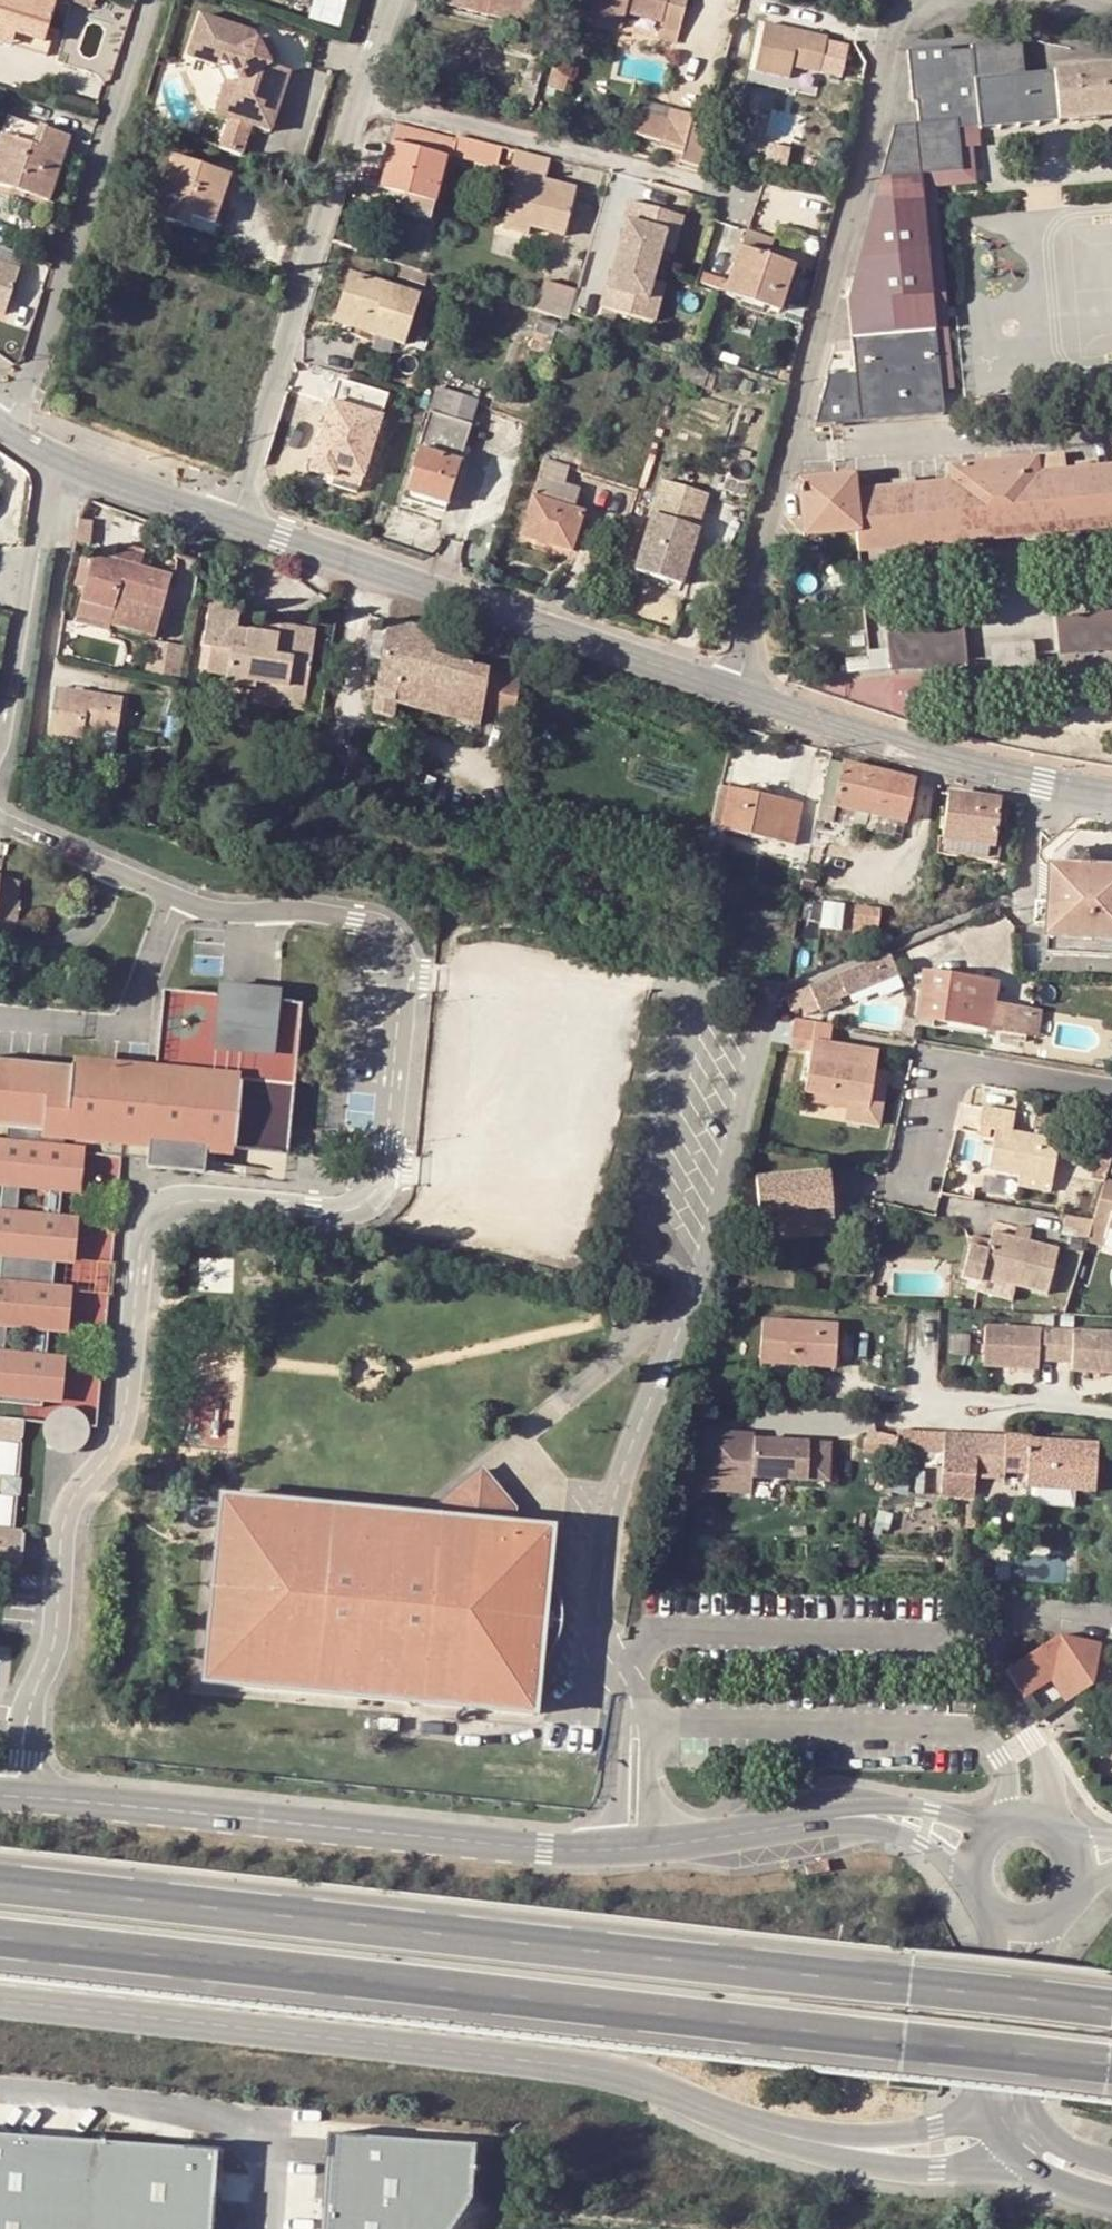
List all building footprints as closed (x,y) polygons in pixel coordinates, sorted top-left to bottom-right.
[(9,36),(13,23),(42,33),(52,0),(0,0),(0,33),(9,36)] [(531,16),(536,0),(471,0),(531,16)] [(663,15),(683,20),(688,0),(588,0),(586,5),(625,15),(629,1),(664,9),(663,15)] [(203,7),(194,37),(229,48),(241,72),(230,108),(252,115),(271,121),(291,60),(268,53),(267,51),(253,22),(203,7)] [(768,10),(757,55),(794,63),(797,53),(822,59),(831,24),(768,10)] [(661,24),(681,29),(683,20),(663,15),(661,24)] [(267,51),(276,47),(261,18),(253,22),(267,51)] [(824,368),(812,412),(845,409),(845,411),(940,401),(938,386),(921,166),(959,163),(957,124),(980,122),(980,117),(974,67),(1025,62),(1022,29),(907,40),(911,89),(914,89),(916,112),(893,114),(879,165),(882,196),(871,197),(844,292),(849,366),(824,368)] [(229,48),(194,37),(190,49),(220,58),(228,73),(218,104),(230,108),(241,72),(229,48)] [(666,68),(670,49),(627,40),(623,59),(666,68)] [(980,117),(1111,102),(1111,52),(1025,62),(974,67),(980,117)] [(664,135),(686,140),(694,106),(695,100),(670,94),(668,103),(641,98),(636,121),(666,127),(664,135)] [(717,112),(694,106),(686,140),(684,147),(707,152),(717,112)] [(252,115),(230,108),(220,137),(242,145),(252,115)] [(3,116),(0,125),(0,186),(43,201),(64,137),(3,116)] [(975,179),(971,141),(982,138),(980,122),(957,124),(959,163),(921,166),(938,386),(950,385),(934,183),(975,179)] [(400,123),(385,187),(409,194),(436,202),(447,156),(468,161),(473,141),(400,123)] [(468,161),(483,165),(488,145),(473,141),(468,161)] [(175,212),(178,203),(211,215),(229,165),(171,144),(150,203),(175,212)] [(500,148),(490,146),(488,145),(483,165),(485,165),(495,168),(500,148)] [(530,221),(529,227),(563,235),(576,190),(545,182),(551,162),(516,153),(512,174),(517,175),(507,215),(530,221)] [(662,219),(674,223),(679,202),(627,188),(622,207),(624,208),(605,274),(602,273),(597,294),(649,308),(655,289),(642,285),(648,266),(657,236),(662,219)] [(409,194),(407,204),(405,210),(432,217),(436,202),(409,194)] [(175,212),(208,223),(211,215),(178,203),(175,212)] [(530,221),(507,215),(504,226),(527,232),(529,227),(530,221)] [(657,236),(669,240),(674,223),(662,219),(657,236)] [(768,229),(745,222),(739,239),(734,256),(725,285),(778,301),(792,256),(763,246),(768,229)] [(717,251),(734,256),(739,239),(722,234),(717,251)] [(792,256),(808,261),(815,239),(809,237),(798,239),(792,256)] [(9,309),(27,250),(0,242),(0,307),(9,309)] [(351,258),(335,307),(406,331),(422,282),(351,258)] [(642,285),(655,289),(661,270),(648,266),(642,285)] [(547,267),(538,298),(565,307),(570,308),(579,275),(547,267)] [(535,323),(557,330),(561,317),(539,310),(535,323)] [(579,323),(561,317),(557,330),(575,337),(579,323)] [(703,380),(707,366),(683,357),(677,371),(703,380)] [(332,467),(336,458),(360,466),(384,390),(343,376),(336,395),(328,392),(309,459),(332,467)] [(470,414),(477,393),(435,379),(400,487),(443,500),(463,435),(450,431),(457,410),(470,414)] [(450,431),(463,435),(470,414),(457,410),(450,431)] [(1067,459),(1064,444),(950,455),(952,470),(854,480),(852,466),(796,471),(802,523),(808,525),(855,521),(857,542),(1111,516),(1111,454),(1067,459)] [(567,459),(542,451),(536,470),(519,524),(569,540),(582,501),(571,497),(576,479),(562,474),(567,459)] [(332,467),(357,475),(360,466),(336,458),(332,467)] [(687,504),(699,471),(664,461),(632,562),(654,568),(657,559),(680,566),(699,508),(687,504)] [(116,560),(144,568),(148,559),(120,550),(116,560)] [(118,611),(121,597),(163,610),(173,579),(144,568),(116,560),(99,555),(83,600),(118,611)] [(654,568),(677,575),(680,566),(657,559),(654,568)] [(118,611),(83,600),(78,616),(152,641),(163,610),(121,597),(118,611)] [(254,687),(256,682),(305,691),(316,628),(280,622),(277,634),(236,627),(239,607),(210,601),(202,645),(211,647),(209,671),(226,674),(225,682),(254,687)] [(1111,636),(1111,604),(1055,610),(1058,641),(1111,636)] [(378,710),(395,715),(399,700),(484,721),(486,712),(517,716),(522,676),(464,661),(436,653),(440,633),(398,621),(399,615),(392,613),(378,710)] [(889,642),(890,658),(961,651),(958,619),(888,626),(889,642)] [(1024,634),(993,636),(995,655),(1025,653),(1024,634)] [(157,639),(147,673),(191,679),(195,650),(157,639)] [(889,642),(867,644),(867,646),(867,661),(890,658),(889,642)] [(845,647),(846,662),(867,661),(867,646),(845,647)] [(256,682),(254,687),(254,694),(282,699),(281,705),(302,708),(305,691),(256,682)] [(83,741),(87,726),(117,732),(125,699),(60,686),(50,733),(83,741)] [(87,726),(83,741),(82,748),(112,754),(117,732),(87,726)] [(925,781),(842,763),(832,804),(915,824),(925,781)] [(806,804),(732,788),(724,830),(793,845),(802,806),(805,806),(806,804)] [(950,790),(944,834),(995,841),(1002,797),(950,790)] [(995,841),(944,834),(943,841),(994,849),(995,841)] [(1111,954),(1111,862),(1090,862),(1090,856),(1089,852),(1084,848),(1079,846),(1073,848),(1069,851),(1067,856),(1067,861),(1049,861),(1048,900),(1036,900),(1036,923),(1047,923),(1046,952),(1111,954)] [(1006,865),(1007,857),(999,856),(998,864),(1006,865)] [(838,909),(840,894),(800,889),(792,928),(833,934),(836,920),(840,921),(842,910),(838,909)] [(856,896),(853,932),(874,924),(878,898),(856,896)] [(867,992),(898,979),(890,957),(858,970),(867,992)] [(839,978),(849,1000),(867,992),(858,970),(839,978)] [(1005,1025),(1007,1012),(1002,1006),(994,1005),(998,983),(924,972),(917,1021),(991,1032),(992,1028),(998,1029),(1005,1025)] [(221,993),(216,1048),(276,1053),(281,1000),(282,986),(222,982),(221,993)] [(163,988),(155,1065),(241,1072),(234,1147),(286,1152),(289,1121),(300,1002),(281,1000),(276,1053),(216,1048),(221,993),(163,988)] [(1005,1025),(1004,1030),(1030,1034),(1034,1011),(1008,1006),(1007,1012),(1005,1025)] [(1034,1011),(1030,1034),(1041,1036),(1045,1013),(1034,1011)] [(801,1022),(799,1028),(838,1033),(839,1030),(801,1022)] [(835,1048),(838,1033),(799,1028),(796,1047),(815,1052),(817,1044),(835,1048)] [(815,1052),(806,1101),(861,1110),(870,1111),(877,1076),(880,1055),(835,1048),(817,1044),(815,1052)] [(10,1126),(43,1129),(42,1137),(63,1138),(148,1146),(149,1138),(207,1144),(206,1152),(218,1153),(234,1155),(234,1147),(241,1072),(155,1065),(74,1058),(73,1065),(60,1064),(0,1059),(0,1125),(10,1126)] [(870,1111),(861,1110),(858,1126),(880,1129),(890,1078),(877,1076),(870,1111)] [(991,1170),(1019,1175),(1054,1182),(1062,1142),(1013,1132),(1016,1113),(984,1107),(981,1127),(997,1130),(991,1170)] [(10,1126),(9,1139),(63,1144),(63,1138),(42,1137),(43,1129),(10,1126)] [(2,1184),(19,1185),(83,1191),(86,1152),(86,1146),(63,1144),(9,1139),(0,1138),(0,1184),(2,1184)] [(207,1144),(149,1138),(148,1146),(147,1157),(146,1167),(204,1172),(206,1152),(207,1144)] [(217,1162),(218,1153),(206,1152),(204,1172),(266,1179),(267,1167),(217,1162)] [(1018,1185),(1053,1191),(1054,1182),(1019,1175),(1018,1185)] [(816,1212),(830,1211),(829,1191),(827,1176),(756,1183),(757,1196),(759,1215),(772,1214),(772,1229),(816,1226),(816,1212)] [(1104,1180),(1094,1217),(1094,1219),(1111,1223),(1110,1227),(1111,1227),(1111,1182),(1104,1180)] [(0,1209),(17,1211),(19,1185),(2,1184),(0,1209)] [(1,1255),(55,1259),(75,1261),(79,1216),(17,1211),(0,1209),(0,1254),(1,1255)] [(816,1212),(816,1226),(831,1224),(830,1211),(816,1212)] [(772,1214),(759,1215),(760,1230),(772,1229),(772,1214)] [(1030,1231),(1015,1230),(1013,1242),(1028,1243),(1030,1231)] [(971,1254),(970,1286),(988,1286),(989,1284),(1014,1286),(1054,1289),(1057,1245),(1028,1243),(1013,1242),(991,1240),(991,1246),(990,1255),(971,1254)] [(991,1246),(972,1245),(971,1254),(990,1255),(991,1246)] [(0,1267),(0,1279),(53,1284),(55,1259),(1,1255),(0,1267)] [(8,1325),(69,1330),(73,1285),(53,1284),(0,1279),(0,1324),(8,1325)] [(989,1284),(988,1286),(988,1295),(1014,1296),(1014,1286),(989,1284)] [(873,1287),(870,1304),(881,1305),(882,1297),(879,1296),(880,1288),(873,1287)] [(833,1310),(760,1305),(757,1347),(829,1352),(833,1310)] [(1059,1363),(1062,1329),(990,1324),(987,1366),(1043,1370),(1044,1362),(1059,1363)] [(1059,1363),(1075,1365),(1075,1372),(1111,1375),(1111,1333),(1062,1329),(1059,1363)] [(63,1402),(67,1357),(5,1351),(0,1351),(0,1396),(63,1402)] [(81,1449),(87,1443),(90,1437),(91,1429),(90,1427),(90,1422),(86,1415),(81,1410),(73,1407),(65,1406),(57,1408),(51,1413),(46,1419),(45,1422),(44,1427),(44,1435),(48,1443),(53,1449),(60,1452),(67,1453),(75,1452),(81,1449)] [(23,1439),(25,1418),(0,1416),(0,1437),(23,1439)] [(1010,1422),(902,1417),(896,1438),(946,1440),(943,1483),(977,1483),(978,1466),(1006,1467),(1007,1460),(1032,1461),(1031,1474),(1097,1477),(1098,1430),(1033,1425),(1034,1420),(1010,1419),(1010,1422)] [(704,1432),(703,1490),(757,1491),(758,1479),(835,1480),(835,1434),(704,1432)] [(543,1578),(548,1531),(509,1526),(512,1509),(481,1470),(438,1504),(436,1519),(217,1498),(199,1685),(530,1717),(535,1668),(550,1651),(552,1648),(555,1642),(557,1635),(558,1629),(559,1622),(558,1615),(556,1608),(554,1601),(543,1578)] [(1034,1488),(1034,1502),(1077,1502),(1077,1488),(1034,1488)] [(12,1567),(15,1528),(0,1527),(0,1566),(12,1567)] [(24,1529),(15,1528),(12,1567),(20,1567),(24,1529)] [(1024,1693),(1059,1670),(1080,1700),(1100,1687),(1111,1645),(1066,1636),(1011,1671),(1024,1693)] [(1057,1683),(1072,1705),(1080,1700),(1059,1670),(1024,1693),(1029,1702),(1057,1683)] [(0,2126),(0,2228),(212,2228),(214,2198),(216,2169),(218,2142),(210,2141),(0,2126)] [(328,2126),(320,2228),(446,2228),(471,2191),(476,2138),(328,2126)] [(501,2148),(493,2147),(490,2160),(499,2162),(501,2148)]
